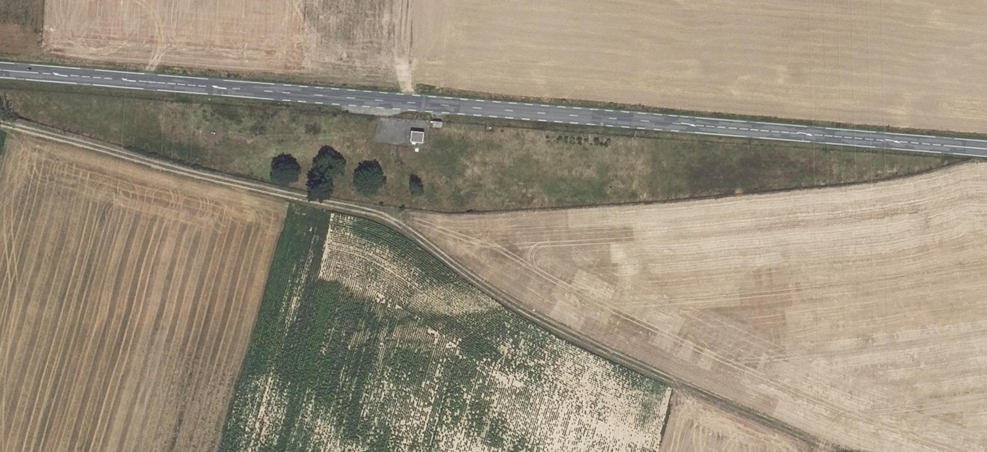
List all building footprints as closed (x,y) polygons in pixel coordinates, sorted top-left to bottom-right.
[(425,132),(412,131),(411,142),(424,143),(425,132)]
